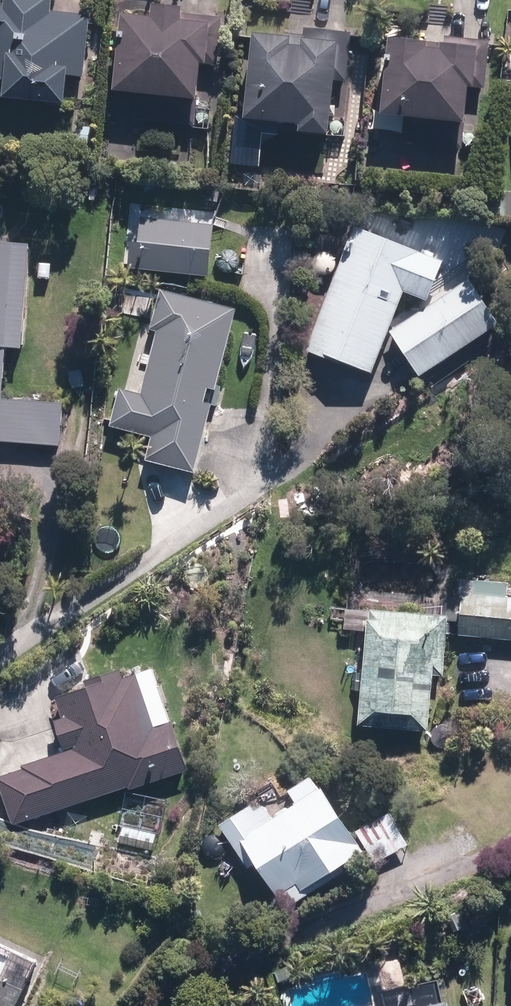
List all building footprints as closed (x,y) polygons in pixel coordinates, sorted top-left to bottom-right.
[(0,3),(0,98),(74,101),(75,69),(91,70),(94,11),(52,9),(53,0),(10,0),(9,3),(0,3)] [(157,16),(122,13),(114,93),(133,95),(131,117),(199,124),(205,65),(223,67),(228,22),(188,19),(189,4),(158,1),(157,16)] [(342,136),(350,32),(308,29),(307,37),(258,33),(252,115),(238,114),(235,166),(267,168),(271,118),(306,120),(305,134),(342,136)] [(491,40),(391,33),(385,139),(471,145),(475,79),(489,80),(491,40)] [(139,216),(135,267),(212,273),(216,222),(139,216)] [(446,262),(361,227),(312,349),(375,375),(410,289),(432,298),(446,262)] [(0,235),(0,435),(62,437),(63,395),(13,394),(14,348),(28,349),(28,307),(56,308),(58,248),(35,247),(35,236),(0,235)] [(476,282),(398,331),(425,375),(503,326),(476,282)] [(196,471),(240,307),(163,287),(152,329),(160,332),(144,392),(122,386),(113,422),(154,432),(147,458),(196,471)] [(463,579),(457,634),(510,640),(510,583),(463,579)] [(453,614),(370,608),(362,721),(437,726),(440,672),(449,673),(453,614)] [(15,822),(191,764),(177,721),(160,726),(138,661),(50,690),(69,748),(0,771),(0,775),(15,822)] [(262,794),(222,820),(252,867),(263,860),(293,908),(371,857),(373,861),(404,841),(386,812),(355,832),(319,776),(296,790),(303,802),(277,818),(262,794)] [(39,966),(20,957),(11,977),(0,973),(0,1005),(21,1005),(39,966)]
